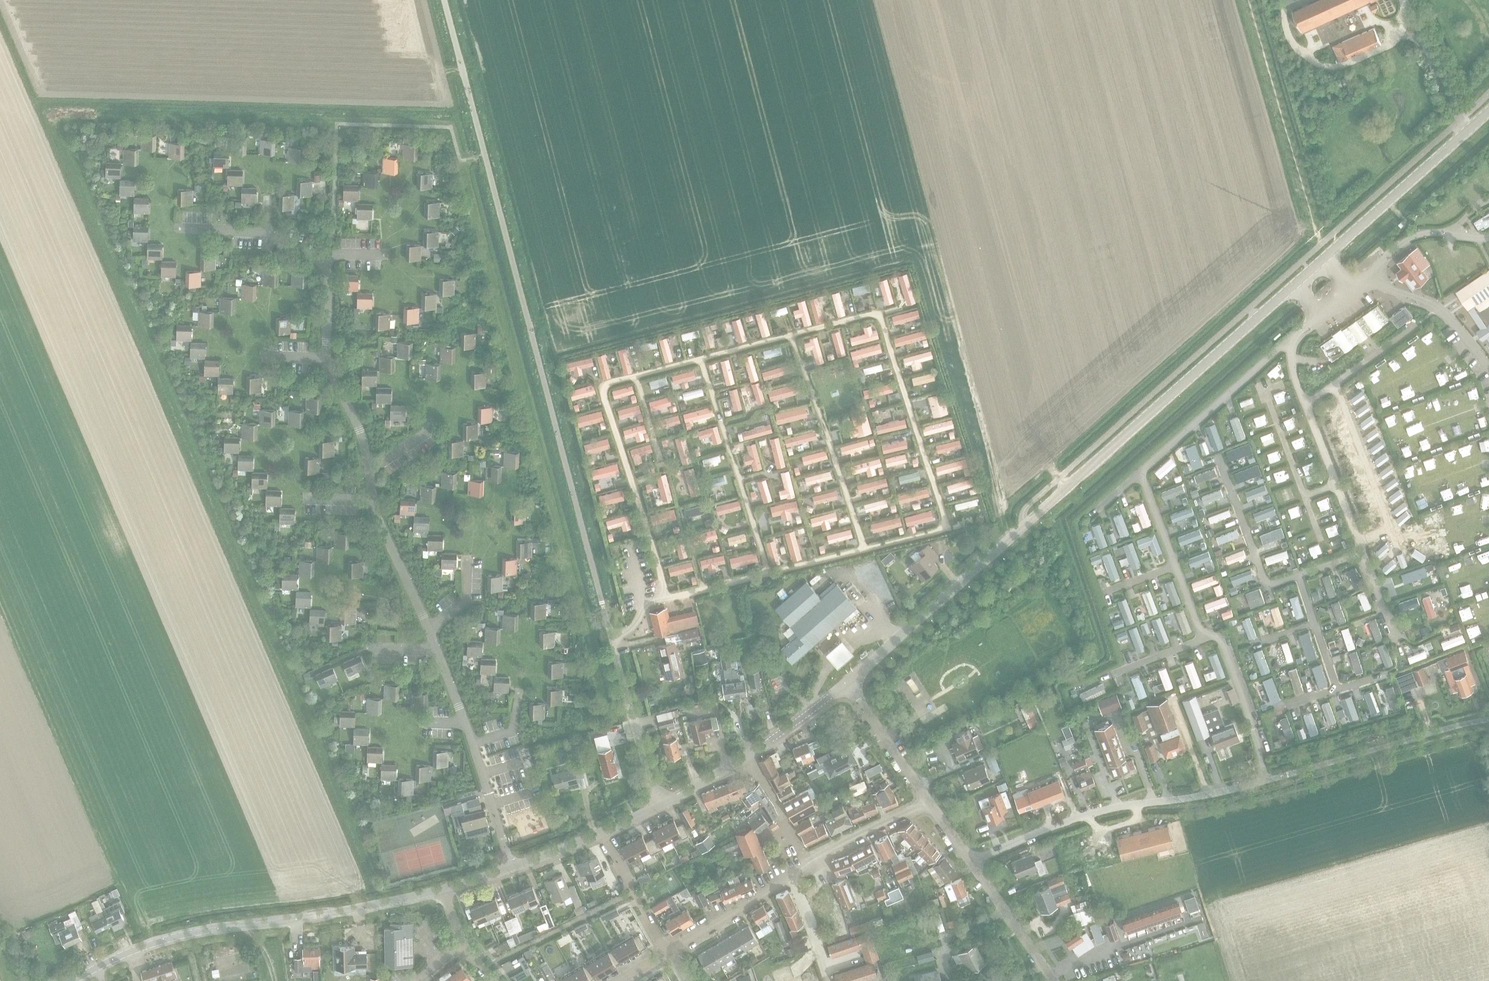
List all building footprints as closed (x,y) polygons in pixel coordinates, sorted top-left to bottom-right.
[(1301,32),(1371,0),(1316,0),(1292,11),(1301,32)] [(1369,7),(1372,12),(1378,9),(1376,4),(1369,7)] [(1332,46),(1339,62),(1380,44),(1374,28),(1332,46)] [(141,148),(155,148),(155,134),(141,134),(141,148)] [(231,152),(245,153),(246,138),(232,137),(231,152)] [(260,153),(274,153),(275,139),(260,138),(260,153)] [(169,157),(183,157),(183,143),(169,142),(169,157)] [(402,158),(417,158),(417,144),(403,143),(402,158)] [(288,161),(302,161),(303,147),(288,146),(288,161)] [(123,162),(137,163),(137,148),(123,148),(123,162)] [(213,166),(228,166),(228,152),(214,152),(213,166)] [(383,171),(397,172),(397,158),(383,157),(383,171)] [(105,176),(120,177),(120,163),(106,162),(105,176)] [(227,184),(242,184),(242,170),(228,169),(227,184)] [(363,185),(377,185),(378,171),(363,170),(363,185)] [(417,186),(432,187),(432,173),(417,172),(417,186)] [(120,194),(134,194),(134,180),(120,180),(120,194)] [(297,194),(311,194),(312,180),(298,180),(297,194)] [(343,199),(357,199),(358,185),(344,184),(343,199)] [(241,202),(256,202),(256,188),(242,187),(241,202)] [(178,203),(192,203),(192,189),(178,189),(178,203)] [(279,208),(293,208),(294,194),(280,193),(279,208)] [(134,212),(148,212),(148,198),(134,198),(134,212)] [(424,215),(438,216),(439,201),(425,201),(424,215)] [(357,217),(371,218),(372,204),(357,203),(357,217)] [(1480,227),(1485,224),(1486,226),(1488,224),(1488,211),(1475,220),(1480,227)] [(133,240),(147,240),(148,226),(133,226),(133,240)] [(423,244),(438,245),(438,231),(424,230),(423,244)] [(147,258),(161,258),(162,244),(147,244),(147,258)] [(406,258),(420,259),(421,244),(406,244),(406,258)] [(1407,278),(1414,288),(1430,275),(1424,267),(1431,262),(1419,245),(1399,261),(1402,266),(1397,270),(1404,279),(1407,278)] [(201,268),(215,268),(215,254),(201,253),(201,268)] [(161,275),(175,276),(176,262),(161,261),(161,275)] [(1458,291),(1469,308),(1477,303),(1481,308),(1488,303),(1488,268),(1458,289),(1458,290),(1456,292),(1457,292),(1457,293),(1458,293),(1457,292),(1458,291)] [(263,284),(277,284),(278,270),(263,269),(263,284)] [(291,285),(305,285),(306,271),(292,270),(291,285)] [(186,285),(200,285),(200,271),(186,271),(186,285)] [(899,274),(907,303),(916,300),(907,271),(899,274)] [(343,289),(357,289),(358,275),(343,274),(343,289)] [(894,300),(887,276),(879,278),(886,302),(894,300)] [(439,292),(453,293),(454,279),(439,278),(439,292)] [(870,281),(853,285),(854,292),(871,289),(870,281)] [(241,297),(255,298),(256,284),(241,283),(241,297)] [(839,289),(831,291),(838,314),(846,312),(839,289)] [(358,306),(371,307),(372,292),(357,292),(356,306),(354,306),(354,312),(358,312),(358,306)] [(421,307),(436,307),(436,293),(422,292),(421,307)] [(817,295),(810,297),(816,321),(824,318),(817,295)] [(219,311),(233,311),(234,297),(220,297),(219,311)] [(799,306),(793,308),(795,316),(801,314),(804,324),(812,322),(805,297),(797,300),(799,306)] [(1482,326),(1478,329),(1484,338),(1488,335),(1488,303),(1481,308),(1477,303),(1469,308),(1482,326)] [(786,304),(770,308),(772,315),(788,310),(786,304)] [(1355,344),(1390,320),(1378,304),(1343,328),(1355,344)] [(1407,304),(1392,315),(1399,325),(1414,314),(1407,304)] [(403,320),(417,321),(418,307),(404,306),(403,320)] [(920,315),(918,307),(892,314),(894,322),(912,317),(913,320),(916,319),(916,316),(920,315)] [(764,309),(756,312),(762,334),(770,332),(764,309)] [(198,325),(212,326),(213,311),(198,310),(198,325)] [(375,327),(389,327),(389,313),(375,312),(375,327)] [(740,316),(732,318),(739,341),(747,338),(740,316)] [(275,331),(289,332),(290,318),(276,317),(275,331)] [(714,343),(709,323),(701,325),(707,345),(714,343)] [(873,329),(871,323),(864,325),(865,331),(853,334),(850,335),(852,343),(879,336),(877,328),(873,329)] [(177,339),(190,340),(191,325),(176,325),(176,339),(170,338),(170,344),(177,344),(177,339)] [(1346,351),(1355,344),(1343,328),(1342,326),(1333,332),(1335,334),(1322,343),(1333,359),(1346,350),(1346,351)] [(700,333),(699,327),(681,332),(683,338),(700,333)] [(846,352),(839,328),(832,330),(838,354),(846,352)] [(925,328),(893,336),(896,344),(927,336),(925,328)] [(461,346),(475,346),(475,332),(461,332),(461,346)] [(817,334),(809,336),(810,339),(804,341),(807,348),(813,346),(817,362),(825,360),(817,334)] [(659,338),(665,360),(672,358),(666,336),(659,338)] [(397,356),(411,356),(412,342),(398,341),(397,356)] [(880,341),(851,349),(853,358),(882,350),(880,341)] [(190,356),(204,357),(204,343),(190,342),(190,356)] [(780,344),(763,348),(765,355),(782,351),(780,344)] [(440,360),(454,360),(455,346),(441,346),(440,360)] [(626,346),(618,348),(624,372),(632,370),(626,346)] [(934,356),(931,348),(903,356),(906,363),(911,362),(913,367),(920,365),(919,360),(934,356)] [(611,374),(605,351),(597,354),(603,376),(611,374)] [(752,352),(743,354),(751,379),(759,377),(752,352)] [(592,354),(565,360),(567,369),(594,363),(592,354)] [(379,370),(393,370),(394,356),(380,356),(379,370)] [(729,357),(720,359),(726,383),(735,380),(729,357)] [(204,374),(218,375),(219,360),(204,360),(204,374)] [(792,360),(762,370),(764,377),(795,368),(792,360)] [(883,367),(881,361),(864,366),(865,372),(866,372),(872,370),(883,367)] [(425,377),(440,378),(440,363),(426,363),(425,377)] [(695,367),(673,374),(675,382),(697,376),(695,367)] [(362,384),(376,384),(376,370),(362,370),(362,384)] [(471,371),(471,385),(486,385),(485,371),(471,371)] [(666,374),(649,379),(651,386),(668,381),(666,374)] [(246,390),(260,391),(261,376),(246,376),(246,390)] [(218,392),(232,393),(232,378),(218,378),(218,392)] [(766,400),(760,379),(752,382),(758,402),(766,400)] [(801,391),(798,380),(768,388),(771,398),(801,391)] [(892,381),(864,387),(866,396),(894,389),(892,381)] [(594,382),(570,388),(572,397),(596,391),(594,382)] [(632,383),(612,389),(614,396),(634,390),(632,383)] [(742,406),(737,385),(729,387),(731,395),(734,408),(742,406)] [(703,386),(682,391),(684,397),(704,393),(703,386)] [(376,401),(390,401),(391,387),(376,387),(376,401)] [(942,392),(928,396),(931,409),(938,407),(940,414),(947,412),(942,392)] [(672,402),(669,394),(649,400),(652,408),(672,402)] [(305,411),(320,411),(320,397),(306,396),(305,411)] [(639,402),(617,408),(620,416),(641,410),(639,402)] [(712,404),(683,411),(685,420),(714,413),(712,404)] [(805,404),(775,411),(778,421),(808,414),(805,404)] [(390,419),(404,419),(404,405),(390,405),(390,419)] [(478,420),(492,420),(492,406),(478,406),(478,420)] [(604,418),(601,408),(577,415),(579,424),(604,418)] [(259,424),(274,424),(274,410),(260,409),(259,424)] [(288,424),(302,425),(302,411),(288,410),(288,424)] [(853,415),(858,434),(872,430),(867,411),(853,415)] [(681,420),(679,413),(655,419),(657,427),(681,420)] [(907,424),(905,416),(895,419),(876,423),(878,431),(907,424)] [(1246,437),(1238,416),(1230,419),(1238,440),(1246,437)] [(925,433),(955,425),(953,417),(923,425),(925,433)] [(645,421),(623,427),(625,436),(635,433),(637,439),(645,437),(643,431),(647,430),(645,421)] [(773,429),(770,422),(742,429),(743,431),(744,437),(773,429)] [(241,438),(256,438),(256,423),(242,423),(241,438)] [(463,437),(477,437),(477,423),(463,423),(463,437)] [(710,435),(713,443),(721,441),(716,425),(697,430),(699,438),(710,435)] [(1215,447),(1222,444),(1216,427),(1209,430),(1215,447)] [(816,428),(785,436),(787,444),(818,436),(816,428)] [(685,433),(675,436),(683,462),(693,459),(685,433)] [(779,434),(770,436),(777,465),(786,463),(779,434)] [(610,445),(608,435),(584,442),(587,451),(610,445)] [(223,451),(238,452),(238,437),(224,437),(223,451)] [(868,437),(841,445),(843,453),(870,445),(870,444),(868,438),(868,437)] [(906,437),(882,443),(884,451),(908,445),(906,437)] [(960,437),(936,443),(938,451),(962,445),(960,437)] [(318,454),(333,455),(333,440),(319,440),(318,454)] [(448,454),(462,454),(463,440),(448,440),(448,454)] [(756,440),(747,443),(750,452),(743,454),(746,463),(752,461),(754,469),(763,466),(756,440)] [(653,449),(650,441),(629,447),(632,455),(633,455),(635,462),(642,459),(640,452),(653,449)] [(1201,461),(1195,443),(1189,445),(1195,463),(1201,461)] [(1249,443),(1229,450),(1231,457),(1245,452),(1245,454),(1249,453),(1248,451),(1252,449),(1249,443)] [(826,448),(802,454),(804,462),(828,456),(826,448)] [(503,465),(518,466),(518,452),(504,451),(503,465)] [(905,451),(885,456),(887,465),(907,460),(905,451)] [(719,453),(702,457),(704,463),(713,461),(714,463),(718,462),(718,459),(721,459),(719,453)] [(238,469),(252,470),(252,455),(238,455),(238,469)] [(880,455),(851,464),(853,472),(866,468),(868,474),(877,472),(875,466),(883,464),(880,455)] [(1171,455),(1156,469),(1162,475),(1177,461),(1171,455)] [(936,464),(938,472),(968,464),(966,456),(936,464)] [(304,471),(318,472),(319,458),(304,457),(304,471)] [(620,470),(617,461),(591,467),(594,477),(620,470)] [(486,479),(500,480),(501,465),(486,465),(486,479)] [(694,465),(684,468),(691,494),(701,491),(694,465)] [(1253,466),(1237,472),(1239,478),(1255,471),(1253,466)] [(1215,467),(1194,475),(1196,481),(1217,474),(1215,467)] [(789,468),(781,470),(782,475),(785,487),(779,488),(781,496),(787,495),(787,496),(796,494),(789,468)] [(830,468),(805,475),(807,483),(832,476),(830,468)] [(918,477),(921,477),(919,469),(899,473),(900,481),(918,477)] [(441,486),(455,486),(456,472),(442,471),(441,486)] [(666,471),(656,474),(663,500),(673,497),(666,471)] [(251,487),(266,487),(266,473),(252,472),(251,487)] [(724,474),(705,479),(707,486),(726,481),(724,474)] [(859,491),(888,483),(886,475),(857,483),(859,491)] [(975,484),(973,476),(947,483),(949,491),(975,484)] [(766,477),(758,479),(764,501),(773,498),(766,477)] [(468,494),(482,494),(482,480),(468,479),(468,494)] [(1164,498),(1165,498),(1184,491),(1182,484),(1162,491),(1162,492),(1164,498)] [(1264,484),(1242,492),(1244,499),(1266,491),(1264,484)] [(420,499),(434,500),(435,486),(421,485),(420,499)] [(928,485),(898,493),(900,501),(930,493),(928,485)] [(1200,493),(1197,486),(1190,488),(1193,495),(1200,493)] [(622,488),(599,493),(601,503),(624,497),(622,488)] [(835,488),(813,494),(815,501),(837,496),(835,488)] [(1220,489),(1201,496),(1204,503),(1223,495),(1220,489)] [(265,505),(279,505),(280,491),(266,490),(265,505)] [(886,496),(864,502),(866,510),(888,504),(886,496)] [(957,508),(978,503),(977,497),(955,502),(957,508)] [(739,498),(716,504),(718,512),(741,506),(739,498)] [(797,498),(770,504),(773,514),(781,512),(783,518),(793,516),(791,510),(799,507),(797,498)] [(399,513),(414,514),(414,499),(400,499),(399,513)] [(707,501),(684,507),(686,515),(709,509),(707,501)] [(1143,501),(1134,505),(1142,526),(1151,523),(1143,501)] [(650,513),(653,523),(677,516),(674,506),(650,513)] [(1173,519),(1175,521),(1194,513),(1191,506),(1172,513),(1172,516),(1173,519)] [(511,521),(525,521),(525,507),(511,507),(511,521)] [(1269,507),(1248,515),(1251,522),(1271,514),(1269,507)] [(279,522),(293,523),(294,508),(279,508),(279,522)] [(838,517),(835,509),(811,516),(813,524),(838,517)] [(932,509),(905,515),(907,524),(934,517),(932,509)] [(1229,509),(1208,516),(1211,522),(1231,514),(1229,509)] [(628,513),(606,519),(608,527),(621,523),(623,529),(632,527),(628,513)] [(984,516),(978,513),(975,520),(982,522),(984,516)] [(871,522),(873,530),(903,523),(900,514),(871,522)] [(1115,522),(1120,536),(1128,533),(1123,519),(1121,514),(1114,516),(1116,522),(1115,522)] [(413,531),(427,531),(428,517),(413,516),(413,531)] [(711,517),(705,519),(706,526),(713,524),(711,517)] [(1134,530),(1140,528),(1138,521),(1131,523),(1134,530)] [(1091,526),(1099,547),(1107,544),(1099,523),(1091,526)] [(1203,534),(1200,526),(1177,534),(1181,542),(1203,534)] [(718,535),(715,527),(692,533),(694,542),(718,535)] [(851,527),(827,533),(829,541),(853,535),(851,527)] [(802,556),(794,528),(785,531),(792,559),(802,556)] [(1237,528),(1216,536),(1219,543),(1239,535),(1237,528)] [(1277,528),(1256,536),(1259,542),(1280,535),(1277,528)] [(745,531),(727,535),(729,542),(747,538),(745,531)] [(333,546),(348,547),(348,532),(334,532),(333,546)] [(1149,543),(1153,554),(1161,551),(1154,533),(1136,539),(1139,547),(1149,543)] [(683,534),(674,536),(680,557),(688,555),(683,534)] [(427,549),(442,549),(442,535),(428,535),(427,549)] [(781,561),(774,538),(766,540),(773,563),(781,561)] [(517,555),(531,555),(531,541),(517,540),(517,555)] [(1141,564),(1132,541),(1123,544),(1131,568),(1141,564)] [(915,560),(910,565),(922,579),(938,565),(933,560),(938,556),(928,544),(920,550),(915,550),(910,554),(915,560)] [(316,560),(330,561),(331,547),(317,546),(316,560)] [(1220,546),(1214,548),(1214,549),(1212,550),(1214,555),(1216,554),(1216,555),(1223,553),(1220,546)] [(1243,549),(1226,556),(1228,563),(1239,558),(1240,560),(1244,559),(1243,557),(1246,556),(1243,549)] [(1286,549),(1265,557),(1267,563),(1289,556),(1286,549)] [(756,550),(729,556),(732,565),(758,558),(756,550)] [(1204,560),(1208,571),(1214,569),(1210,558),(1211,558),(1208,551),(1188,558),(1191,565),(1204,560)] [(726,561),(724,552),(700,558),(702,566),(708,564),(709,570),(717,569),(716,563),(726,561)] [(441,567),(455,568),(456,553),(442,553),(441,567)] [(1102,556),(1110,579),(1119,576),(1110,553),(1102,556)] [(502,572),(516,572),(517,558),(502,558),(502,572)] [(692,559),(668,565),(671,574),(694,568),(692,559)] [(299,574),(313,575),(313,560),(299,560),(299,574)] [(348,575),(362,575),(362,561),(348,561),(348,575)] [(1424,566),(1401,574),(1405,583),(1427,575),(1424,566)] [(1348,570),(1356,589),(1363,586),(1355,567),(1348,570)] [(1251,569),(1229,577),(1232,584),(1244,579),(1245,581),(1249,580),(1248,578),(1254,576),(1251,569)] [(281,588),(295,589),(296,574),(282,574),(281,588)] [(1215,574),(1192,582),(1195,590),(1218,581),(1215,574)] [(1323,576),(1329,596),(1336,594),(1329,574),(1323,576)] [(487,589),(502,589),(502,575),(487,575),(487,589)] [(834,581),(818,594),(806,580),(775,607),(798,634),(781,649),(792,662),(856,606),(834,581)] [(1165,584),(1173,604),(1180,601),(1172,581),(1165,584)] [(1235,586),(1229,588),(1231,595),(1238,593),(1235,586)] [(1259,587),(1246,592),(1251,607),(1265,602),(1259,587)] [(1447,589),(1439,592),(1441,598),(1449,595),(1447,589)] [(1157,611),(1149,590),(1142,593),(1150,614),(1157,611)] [(1358,593),(1365,609),(1371,607),(1364,590),(1358,593)] [(295,606),(309,607),(310,593),(295,592),(295,606)] [(1304,615),(1298,594),(1290,597),(1296,617),(1304,615)] [(1224,596),(1204,604),(1207,611),(1227,604),(1224,596)] [(1400,610),(1419,604),(1417,596),(1398,603),(1400,610)] [(1423,598),(1429,617),(1436,615),(1430,596),(1423,598)] [(1126,623),(1134,620),(1125,598),(1117,601),(1126,623)] [(1332,603),(1339,623),(1346,620),(1338,600),(1332,603)] [(531,617),(545,617),(546,602),(531,602),(531,617)] [(1278,605),(1264,610),(1266,617),(1273,614),(1277,623),(1284,621),(1278,605)] [(664,607),(650,611),(656,634),(669,631),(698,624),(696,613),(667,620),(664,607)] [(341,622),(355,622),(356,608),(341,608),(341,622)] [(1175,612),(1183,632),(1191,630),(1183,609),(1175,612)] [(309,624),(323,625),(324,610),(309,610),(309,624)] [(502,628),(517,628),(517,614),(503,614),(502,628)] [(1249,638),(1257,635),(1250,616),(1242,619),(1249,638)] [(1151,620),(1160,642),(1168,639),(1160,617),(1151,620)] [(1369,620),(1376,640),(1383,638),(1376,618),(1369,620)] [(326,639),(340,639),(341,625),(326,624),(326,639)] [(1428,625),(1420,628),(1423,634),(1430,631),(1428,625)] [(668,643),(659,646),(664,669),(667,678),(682,674),(680,665),(675,644),(700,638),(698,626),(681,630),(666,634),(668,643)] [(1128,629),(1137,651),(1144,648),(1136,626),(1128,629)] [(1342,629),(1348,649),(1355,647),(1349,626),(1342,629)] [(485,641),(499,642),(500,628),(485,627),(485,641)] [(540,645),(554,646),(554,631),(540,631),(540,645)] [(1453,645),(1466,640),(1465,635),(1456,639),(1455,636),(1448,639),(1449,642),(1446,644),(1447,648),(1453,646),(1453,645)] [(842,637),(827,651),(839,664),(855,650),(842,637)] [(1305,639),(1311,657),(1317,655),(1311,637),(1305,639)] [(467,655),(481,656),(482,641),(468,641),(467,655)] [(1282,643),(1287,661),(1293,659),(1287,641),(1282,643)] [(1378,644),(1386,665),(1392,662),(1384,642),(1378,644)] [(1269,671),(1261,649),(1253,652),(1261,674),(1269,671)] [(694,652),(697,663),(707,661),(705,650),(694,652)] [(1350,652),(1356,673),(1363,671),(1357,650),(1350,652)] [(1424,650),(1408,656),(1410,662),(1427,655),(1424,650)] [(1470,683),(1472,683),(1465,663),(1468,662),(1464,650),(1447,657),(1451,668),(1448,669),(1452,680),(1455,679),(1460,694),(1473,689),(1470,683)] [(724,697),(735,695),(729,652),(721,654),(723,667),(724,667),(726,675),(725,675),(726,681),(722,682),(724,697)] [(729,652),(735,695),(746,693),(743,673),(737,674),(736,670),(734,670),(734,668),(737,667),(735,652),(729,652)] [(1204,674),(1206,679),(1216,676),(1217,678),(1225,675),(1217,653),(1214,653),(1211,655),(1209,656),(1214,670),(1204,674)] [(342,662),(348,674),(366,666),(360,654),(342,662)] [(480,673),(494,674),(495,659),(481,658),(480,673)] [(548,675),(562,676),(563,662),(548,661),(548,675)] [(1185,664),(1193,686),(1201,683),(1192,661),(1185,664)] [(1314,666),(1321,687),(1328,684),(1321,663),(1314,666)] [(315,674),(321,686),(338,678),(333,666),(315,674)] [(1154,692),(1165,688),(1172,686),(1165,666),(1158,669),(1162,682),(1152,685),(1154,692)] [(1303,690),(1296,667),(1289,670),(1290,674),(1288,675),(1289,678),(1291,677),(1296,692),(1303,690)] [(1414,670),(1419,683),(1428,680),(1423,667),(1414,670)] [(311,677),(308,670),(302,672),(305,679),(311,677)] [(749,672),(751,687),(760,686),(758,671),(749,672)] [(1412,672),(1396,678),(1402,692),(1418,687),(1412,672)] [(1131,678),(1139,697),(1146,695),(1139,675),(1131,678)] [(493,691),(508,691),(508,677),(494,677),(493,691)] [(1272,700),(1280,697),(1273,678),(1265,681),(1272,700)] [(1260,686),(1258,680),(1251,682),(1253,688),(1260,686)] [(384,698),(398,699),(398,685),(384,684),(384,698)] [(685,690),(691,695),(696,689),(689,684),(685,690)] [(1386,688),(1394,710),(1401,708),(1393,686),(1386,688)] [(547,703),(561,703),(562,689),(547,688),(547,703)] [(1107,695),(1113,708),(1122,704),(1116,691),(1107,695)] [(412,706),(426,707),(426,692),(412,692),(412,706)] [(1366,695),(1373,713),(1380,711),(1373,692),(1366,695)] [(1344,697),(1351,717),(1358,715),(1351,694),(1344,697)] [(1206,724),(1202,714),(1195,695),(1182,700),(1193,728),(1206,724)] [(1165,696),(1146,704),(1156,730),(1175,723),(1165,696)] [(366,712),(380,713),(381,698),(367,698),(366,712)] [(1322,704),(1329,723),(1336,721),(1329,701),(1322,704)] [(530,717),(544,717),(544,703),(530,702),(530,717)] [(1217,708),(1202,714),(1206,724),(1193,728),(1197,738),(1209,733),(1215,748),(1239,739),(1233,722),(1224,726),(1217,708)] [(656,713),(658,720),(673,716),(671,710),(656,713)] [(1337,712),(1340,719),(1346,717),(1344,710),(1337,712)] [(339,726),(354,726),(354,712),(340,712),(339,726)] [(1306,717),(1312,734),(1318,732),(1313,715),(1306,717)] [(713,729),(719,727),(716,716),(701,720),(701,719),(689,722),(694,741),(706,738),(704,732),(713,730),(713,729)] [(658,721),(660,727),(673,723),(672,717),(658,721)] [(1294,735),(1287,717),(1280,719),(1287,738),(1294,735)] [(1132,761),(1127,763),(1112,723),(1095,729),(1112,777),(1135,768),(1132,761)] [(967,756),(979,751),(972,735),(971,736),(968,728),(955,734),(958,741),(951,744),(959,761),(967,757),(967,756)] [(1159,742),(1165,757),(1185,750),(1177,728),(1162,734),(1164,740),(1159,742)] [(354,744),(367,744),(367,730),(354,729),(353,743),(348,743),(348,748),(354,749),(354,744)] [(676,738),(672,739),(670,731),(661,733),(668,757),(680,754),(676,738)] [(591,734),(594,748),(605,746),(601,732),(591,734)] [(572,739),(575,747),(583,744),(580,736),(572,739)] [(813,751),(821,748),(817,739),(810,742),(813,751)] [(803,763),(814,759),(808,743),(806,744),(793,749),(797,759),(801,758),(803,763)] [(1145,747),(1150,760),(1157,757),(1152,744),(1145,747)] [(367,762),(381,762),(381,748),(367,747),(367,762)] [(612,753),(612,754),(610,747),(597,750),(604,774),(617,771),(612,753)] [(830,774),(856,761),(849,747),(830,756),(828,752),(821,756),(830,774)] [(433,765),(447,765),(447,751),(433,750),(433,765)] [(778,772),(777,771),(775,767),(780,765),(773,752),(758,760),(767,778),(769,777),(778,772)] [(992,772),(999,768),(994,755),(986,758),(992,772)] [(815,760),(818,766),(823,763),(821,758),(815,760)] [(1072,763),(1075,770),(1087,765),(1085,759),(1072,763)] [(552,773),(556,787),(577,781),(576,778),(584,776),(580,763),(572,765),(573,768),(552,773)] [(381,779),(395,779),(395,765),(381,764),(381,779)] [(963,772),(970,787),(989,779),(983,764),(963,772)] [(415,779),(430,780),(430,766),(416,765),(415,779)] [(801,768),(806,775),(810,772),(805,765),(801,768)] [(784,786),(791,782),(789,779),(788,778),(795,774),(793,769),(788,772),(786,766),(777,771),(778,772),(769,777),(776,790),(784,786)] [(1076,776),(1081,789),(1095,783),(1089,768),(1086,769),(1087,771),(1076,776)] [(724,784),(729,799),(730,801),(738,798),(737,796),(742,794),(741,790),(746,788),(742,777),(724,784)] [(398,793),(412,794),(412,779),(398,779),(398,793)] [(1020,811),(1064,794),(1058,779),(1022,793),(1022,791),(1014,794),(1016,799),(1015,799),(1020,811)] [(849,787),(853,796),(868,790),(864,781),(849,787)] [(999,790),(1007,787),(1004,781),(997,784),(999,790)] [(784,786),(776,790),(781,799),(788,795),(795,792),(790,783),(791,783),(791,782),(784,786)] [(879,796),(884,808),(898,803),(894,794),(888,782),(879,787),(882,793),(879,795),(879,796)] [(763,803),(769,798),(758,783),(746,791),(751,798),(746,801),(751,809),(758,804),(759,806),(763,803)] [(707,808),(729,799),(724,784),(702,793),(707,808)] [(783,802),(794,823),(797,821),(796,818),(817,807),(812,796),(816,794),(812,787),(783,802)] [(981,806),(988,824),(999,819),(990,796),(984,799),(986,804),(981,806)] [(466,801),(469,811),(481,807),(479,797),(466,801)] [(761,812),(769,821),(777,814),(773,805),(769,798),(763,803),(759,806),(760,808),(758,810),(760,813),(761,812)] [(860,802),(866,816),(878,811),(874,801),(862,806),(861,802),(860,802)] [(483,810),(465,815),(462,802),(450,805),(455,826),(462,824),(466,837),(489,830),(483,810)] [(853,821),(866,816),(860,802),(848,807),(853,821)] [(836,815),(841,827),(851,822),(842,803),(832,808),(836,815)] [(678,811),(688,826),(696,821),(686,806),(678,811)] [(760,813),(758,810),(756,809),(746,817),(758,831),(769,821),(761,812),(760,813)] [(831,832),(841,827),(836,815),(832,817),(832,816),(829,818),(829,819),(825,821),(831,832)] [(673,817),(663,823),(671,839),(680,834),(682,838),(689,835),(683,822),(677,825),(673,817)] [(795,825),(799,833),(814,826),(809,817),(795,825)] [(800,835),(806,845),(828,834),(821,820),(815,823),(816,827),(800,835)] [(903,845),(919,830),(912,822),(898,829),(904,837),(900,842),(903,845)] [(663,847),(661,843),(671,839),(663,823),(653,828),(656,835),(651,838),(657,851),(663,847)] [(750,852),(762,847),(753,826),(736,834),(738,838),(722,845),(724,851),(740,845),(744,854),(750,852)] [(915,849),(926,837),(919,830),(903,845),(906,849),(911,844),(915,849)] [(651,854),(657,851),(651,838),(645,841),(642,833),(631,838),(639,854),(649,850),(651,854)] [(907,855),(899,858),(895,850),(887,835),(874,841),(882,856),(888,853),(893,861),(891,862),(893,865),(896,872),(894,872),(900,886),(910,881),(908,877),(914,874),(913,873),(917,871),(910,855),(908,856),(907,855)] [(704,837),(695,843),(702,852),(710,846),(704,837)] [(916,861),(933,845),(926,837),(915,849),(919,854),(914,859),(916,861)] [(621,843),(629,859),(639,854),(631,838),(621,843)] [(894,847),(898,850),(903,845),(899,842),(894,847)] [(864,845),(848,854),(849,855),(854,865),(869,858),(871,860),(877,857),(870,843),(864,846),(864,845)] [(933,845),(916,861),(918,864),(924,859),(928,863),(940,852),(933,845)] [(762,847),(750,852),(754,861),(749,863),(751,868),(755,866),(757,870),(769,865),(762,847)] [(589,878),(603,873),(596,855),(576,863),(581,875),(586,872),(589,878)] [(854,871),(849,855),(831,861),(837,876),(841,875),(841,876),(854,871)] [(1040,859),(1034,862),(1031,855),(1012,863),(1017,877),(1037,869),(1039,875),(1046,873),(1040,859)] [(927,868),(939,884),(944,881),(956,872),(944,856),(927,868)] [(648,872),(638,877),(640,883),(650,878),(648,872)] [(573,885),(567,887),(562,874),(545,881),(553,901),(570,894),(573,900),(578,898),(573,885)] [(734,881),(740,894),(755,888),(751,878),(740,882),(737,874),(732,876),(734,881)] [(1059,896),(1054,899),(1050,888),(1063,883),(1060,877),(1047,882),(1048,886),(1033,892),(1041,913),(1057,907),(1057,906),(1062,903),(1059,896)] [(832,882),(842,906),(854,901),(845,878),(832,882)] [(945,884),(951,899),(967,893),(960,878),(945,884)] [(724,901),(740,894),(734,881),(730,883),(731,886),(720,891),(720,890),(709,894),(712,903),(723,898),(724,901)] [(519,891),(525,905),(527,905),(527,906),(530,907),(532,907),(536,906),(537,904),(538,902),(538,900),(532,886),(519,891)] [(875,891),(878,898),(886,895),(883,888),(875,891)] [(693,893),(699,906),(708,902),(702,889),(693,893)] [(775,895),(791,928),(803,923),(788,889),(775,895)] [(513,910),(525,905),(519,891),(507,896),(513,910)] [(673,910),(683,926),(693,920),(686,908),(681,911),(671,895),(666,898),(673,910)] [(482,902),(491,922),(495,920),(496,918),(494,914),(501,911),(495,897),(482,902)] [(91,919),(92,921),(105,915),(97,898),(92,901),(98,915),(91,919)] [(652,906),(656,913),(670,905),(666,898),(652,906)] [(1196,910),(1193,898),(1184,900),(1188,912),(1196,910)] [(105,915),(109,924),(122,918),(120,913),(124,910),(119,900),(102,908),(106,915),(105,915)] [(485,924),(491,922),(482,902),(470,907),(476,921),(483,918),(485,924)] [(539,906),(548,927),(554,925),(545,903),(539,906)] [(1173,903),(1105,925),(1110,935),(1178,915),(1173,903)] [(772,907),(767,910),(763,904),(753,909),(754,911),(752,912),(761,927),(769,923),(767,920),(776,914),(772,907)] [(607,914),(608,916),(609,918),(619,913),(616,907),(606,912),(607,914)] [(65,945),(81,937),(75,926),(81,923),(75,909),(69,912),(74,922),(65,926),(62,920),(49,927),(52,934),(58,931),(65,945)] [(672,932),(683,926),(673,910),(668,913),(671,917),(665,921),(672,932)] [(96,930),(109,924),(105,915),(92,922),(96,930)] [(510,918),(515,931),(521,929),(516,915),(510,918)] [(509,934),(515,931),(510,918),(504,920),(509,934)] [(774,921),(781,939),(787,937),(781,919),(774,921)] [(1102,922),(1093,926),(1097,941),(1106,938),(1102,922)] [(385,927),(385,965),(413,964),(413,923),(391,923),(391,927),(385,927)] [(736,933),(745,950),(758,942),(749,926),(736,933)] [(1090,940),(1083,945),(1080,941),(1083,939),(1077,930),(1064,938),(1074,953),(1082,947),(1084,951),(1094,945),(1090,940)] [(518,935),(520,941),(528,938),(525,931),(518,935)] [(866,961),(878,957),(870,931),(827,945),(831,956),(861,946),(866,961)] [(632,935),(622,941),(631,956),(641,950),(640,949),(646,946),(639,933),(633,936),(632,935)] [(733,957),(745,950),(736,933),(723,940),(733,957)] [(511,936),(514,944),(520,941),(517,934),(511,936)] [(494,947),(497,952),(510,946),(507,940),(494,947)] [(720,964),(733,957),(723,940),(711,948),(720,964)] [(608,951),(615,964),(620,961),(621,962),(631,957),(631,956),(622,941),(612,946),(613,948),(608,951)] [(968,970),(969,972),(986,963),(975,943),(959,952),(963,960),(959,962),(962,967),(958,969),(961,974),(968,970)] [(366,952),(354,952),(354,946),(333,947),(334,967),(366,966),(366,952)] [(295,957),(295,970),(311,969),(311,967),(320,967),(319,957),(320,957),(319,947),(303,948),(303,957),(295,957)] [(707,972),(720,964),(711,948),(698,955),(707,972)] [(534,955),(531,949),(524,953),(527,958),(534,955)] [(597,955),(606,971),(616,965),(615,964),(608,951),(607,949),(597,955)] [(529,966),(523,955),(518,958),(524,969),(529,966)] [(596,977),(606,971),(597,955),(587,961),(588,963),(595,976),(596,977)] [(169,979),(177,976),(172,960),(141,970),(144,980),(170,980),(169,979)] [(540,963),(549,979),(554,976),(545,960),(540,963)] [(837,980),(853,980),(877,973),(872,960),(834,972),(837,980)] [(595,976),(588,963),(583,966),(582,964),(572,970),(579,980),(589,980),(591,980),(591,978),(595,976)] [(471,979),(461,967),(452,975),(448,970),(437,979),(438,980),(469,980),(471,979)] [(915,980),(941,980),(938,968),(914,974),(915,980)] [(572,970),(562,975),(563,977),(559,979),(560,980),(579,980),(572,970)] [(772,974),(774,980),(787,980),(784,972),(772,974)]
